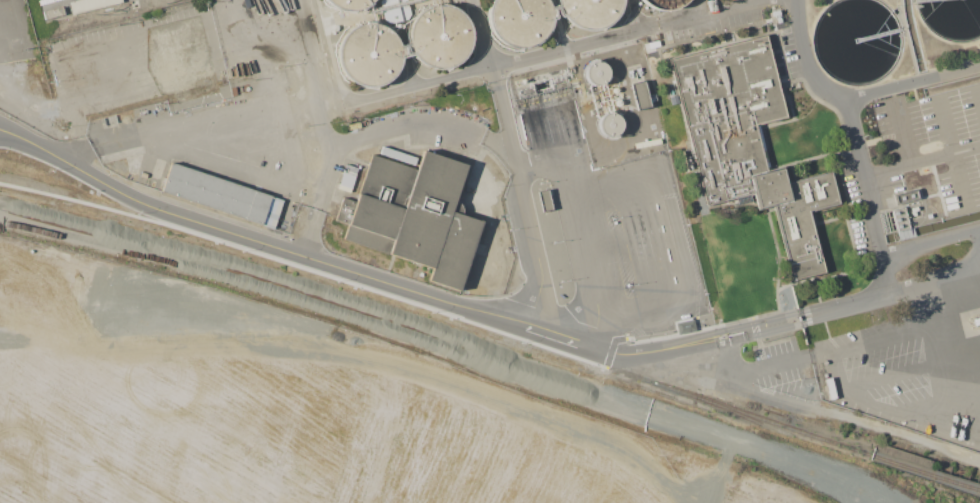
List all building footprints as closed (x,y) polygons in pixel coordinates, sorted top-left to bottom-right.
[(69,3),(81,0),(122,0),(123,3),(72,15),(69,3)] [(331,4),(327,0),(372,0),(368,4),(361,8),(354,10),(346,10),(338,8),(331,4)] [(488,7),(490,0),(546,0),(547,1),(549,9),(550,16),(549,24),(546,31),(542,37),(536,42),(529,45),(522,47),(514,47),(507,45),(500,41),(494,36),(490,30),(487,22),(487,15),(488,7)] [(560,5),(559,0),(623,0),(622,6),(619,13),(614,19),(609,24),(602,27),(594,29),(587,29),(579,27),(573,24),(567,18),(563,12),(560,5)] [(647,5),(642,0),(689,0),(683,5),(676,8),(669,10),(661,10),(654,8),(647,5)] [(420,62),(415,57),(410,51),(408,44),(407,36),(408,28),(411,21),(415,15),(421,10),(428,6),(436,5),(443,5),(451,7),(458,11),(463,16),(467,22),(470,30),(470,37),(469,45),(466,52),(462,58),(456,63),(449,66),(442,68),(434,68),(427,66),(420,62)] [(62,6),(65,15),(45,20),(43,11),(62,6)] [(350,80),(345,75),(340,69),(338,62),(337,54),(338,46),(341,39),(345,33),(351,28),(358,24),(366,23),(373,23),(381,25),(388,29),(393,34),(397,40),(400,48),(400,55),(399,63),(396,70),(392,76),(386,81),(379,84),(372,86),(364,86),(357,84),(350,80)] [(670,59),(766,35),(786,116),(756,124),(768,171),(782,168),(786,183),(831,172),(839,203),(809,211),(825,271),(793,279),(775,205),(760,209),(756,193),(707,206),(670,59)] [(659,40),(660,46),(650,48),(649,42),(659,40)] [(587,63),(592,61),(596,60),(602,62),(606,66),(608,69),(609,74),(608,78),(606,82),(602,85),(597,86),(591,85),(587,82),(584,78),(584,74),(584,68),(587,63)] [(644,80),(651,105),(638,109),(632,83),(644,80)] [(601,115),(606,113),(610,112),(616,114),(620,117),(622,121),(623,126),(622,130),(620,133),(616,136),(611,137),(605,136),(601,133),(598,130),(598,125),(598,120),(601,115)] [(348,226),(394,241),(390,255),(433,269),(429,282),(460,292),(481,223),(452,213),(467,166),(423,152),(417,170),(371,155),(348,226)] [(170,162),(282,200),(272,228),(160,190),(170,162)] [(538,192),(548,190),(553,210),(543,212),(538,192)] [(918,199),(896,204),(894,196),(916,190),(918,199)] [(903,207),(910,236),(898,240),(890,210),(903,207)] [(692,319),(694,330),(678,333),(675,323),(692,319)]
